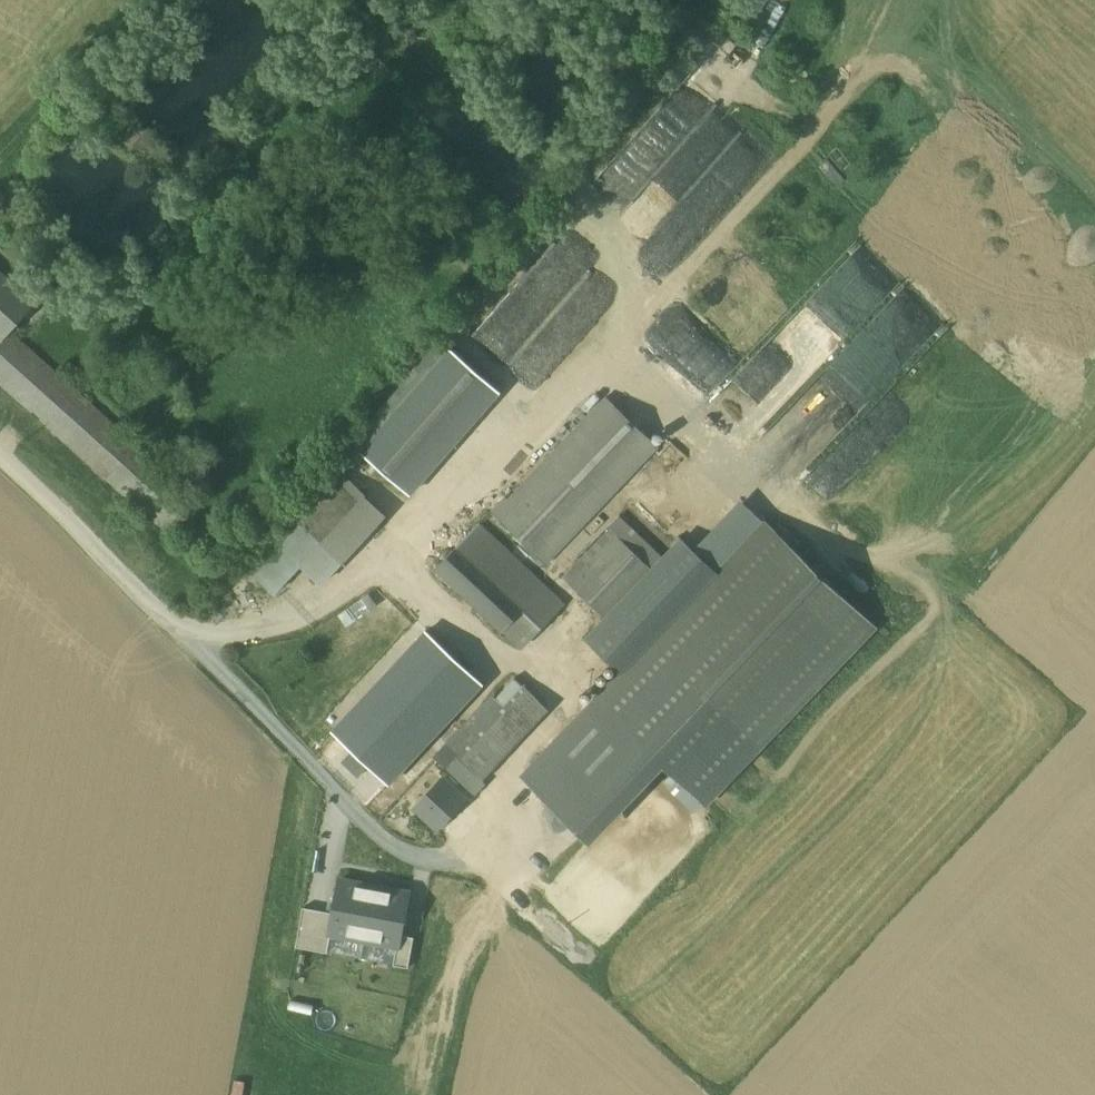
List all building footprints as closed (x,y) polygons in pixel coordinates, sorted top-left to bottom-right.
[(742,190),(768,159),(764,142),(686,75),(593,183),(596,195),(619,215),(615,199),(617,198),(614,187),(608,182),(615,173),(618,173),(626,164),(644,159),(654,147),(658,146),(664,140),(669,144),(688,140),(698,148),(702,163),(713,173),(714,176),(724,184),(726,194),(742,190)] [(831,277),(712,393),(750,432),(758,432),(767,423),(768,423),(793,398),(784,389),(800,389),(810,379),(834,378),(834,353),(873,315),(873,303),(890,303),(880,293),(890,283),(890,268),(876,254),(863,254),(863,266),(841,266),(841,288),(831,277)] [(12,333),(38,303),(0,269),(0,346),(12,333)] [(481,339),(508,360),(561,295),(534,273),(481,339)] [(142,320),(78,392),(92,405),(157,333),(142,320)] [(12,333),(0,346),(0,380),(216,575),(245,543),(241,539),(229,529),(177,482),(177,481),(92,405),(78,392),(12,333)] [(381,422),(361,446),(415,493),(505,389),(445,338),(376,417),(381,422)] [(606,396),(508,498),(506,496),(492,510),(548,563),(659,447),(606,396)] [(284,544),(324,581),(386,515),(340,471),(295,519),(302,526),(284,544)] [(768,524),(654,642),(760,744),(874,625),(768,524)] [(545,591),(476,527),(436,569),(503,631),(504,630),(522,648),(563,605),(547,589),(545,591)] [(612,528),(564,578),(607,619),(655,569),(612,528)] [(395,655),(380,672),(425,713),(474,659),(470,655),(458,644),(430,617),(395,655)] [(480,644),(468,633),(458,644),(470,655),(480,644)] [(760,744),(654,642),(525,777),(571,821),(604,786),(610,785),(629,764),(631,759),(644,744),(705,802),(760,744)] [(425,713),(419,719),(420,720),(458,756),(523,685),(483,649),(474,659),(425,713)] [(425,713),(380,672),(378,674),(376,673),(340,711),(387,755),(420,720),(419,719),(425,713)] [(465,761),(482,776),(546,709),(527,690),(463,758),(465,761)] [(455,766),(445,757),(437,765),(447,775),(455,766)] [(482,776),(465,761),(449,778),(469,796),(485,779),(482,776)] [(303,904),(297,944),(329,949),(331,935),(403,946),(411,889),(339,879),(335,909),(303,904)] [(247,1079),(233,1077),(231,1094),(246,1094),(247,1079)]
